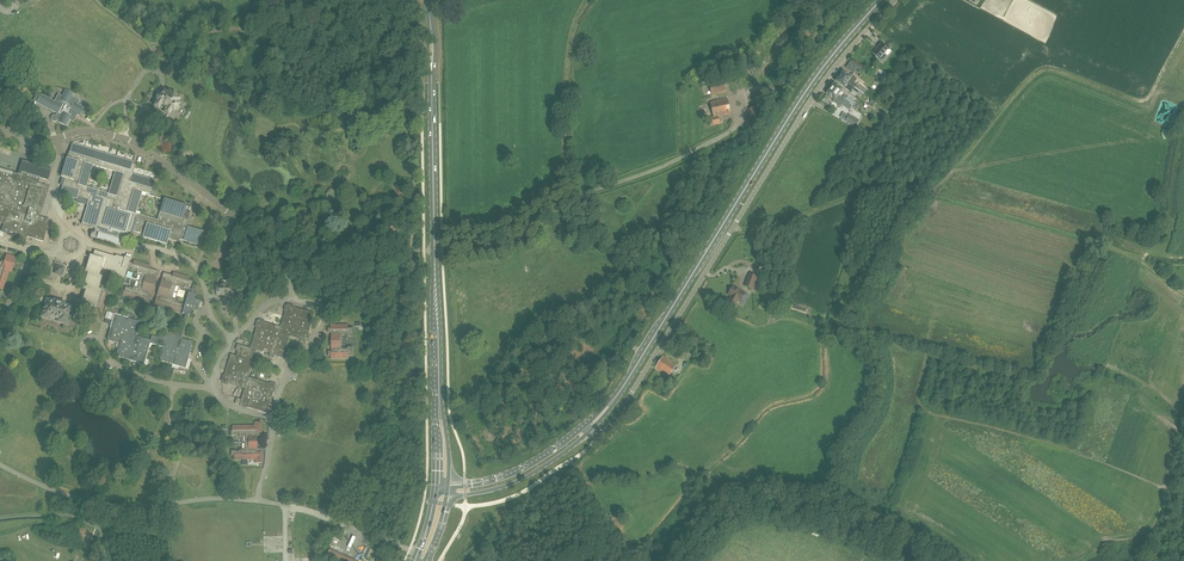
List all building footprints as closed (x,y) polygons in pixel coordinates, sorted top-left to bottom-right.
[(884,54),(887,50),(889,49),(882,43),(873,53),(879,59),(880,59),(882,60),(883,59),(885,57),(885,56),(885,55),(885,54),(884,54)] [(844,71),(840,76),(855,87),(859,90),(862,92),(865,94),(868,89),(860,83),(859,85),(855,82),(858,78),(852,74),(850,76),(844,71)] [(840,76),(836,81),(844,87),(848,90),(850,88),(853,90),(855,87),(840,76)] [(709,84),(712,96),(727,93),(724,81),(709,84)] [(834,83),(830,88),(844,99),(846,96),(841,92),(842,89),(834,83)] [(830,88),(827,94),(834,99),(833,101),(840,106),(841,104),(849,110),(852,105),(850,104),(845,99),(844,99),(830,88)] [(74,94),(66,90),(63,96),(59,103),(42,94),(37,102),(49,108),(57,113),(56,115),(54,114),(52,114),(51,114),(50,116),(49,117),(49,119),(50,120),(51,121),(53,122),(54,121),(56,121),(57,119),(59,120),(58,121),(65,126),(69,120),(73,113),(79,116),(83,108),(78,105),(70,101),(73,96),(74,94)] [(166,114),(164,117),(167,119),(168,117),(169,116),(171,117),(176,111),(177,112),(181,106),(179,105),(181,103),(179,102),(181,99),(175,94),(176,94),(175,92),(174,90),(172,91),(171,92),(169,91),(168,92),(164,90),(161,95),(160,94),(159,94),(156,98),(156,100),(157,100),(152,109),(154,110),(156,107),(166,114)] [(847,96),(845,99),(850,104),(852,105),(854,107),(857,103),(847,96)] [(714,117),(709,118),(711,127),(720,125),(719,116),(719,117),(721,117),(723,116),(723,115),(727,115),(731,114),(729,106),(727,99),(719,101),(711,103),(711,105),(712,108),(711,108),(711,110),(712,112),(713,112),(713,115),(714,117)] [(845,121),(856,127),(859,121),(849,115),(848,115),(845,121)] [(106,155),(105,155),(73,146),(69,159),(66,159),(61,178),(62,178),(66,179),(64,187),(63,188),(62,195),(64,195),(77,199),(78,200),(79,198),(86,200),(89,201),(88,206),(84,219),(84,220),(82,226),(96,229),(95,232),(91,232),(91,240),(94,240),(96,240),(96,239),(99,239),(103,240),(106,241),(109,242),(113,243),(116,244),(119,245),(121,246),(122,241),(120,240),(124,238),(129,239),(130,239),(132,237),(134,233),(138,234),(139,234),(144,236),(143,238),(166,245),(167,242),(167,239),(174,241),(176,242),(177,238),(179,239),(179,240),(191,243),(200,246),(204,232),(198,231),(195,230),(187,227),(190,219),(187,219),(189,214),(191,207),(164,200),(161,208),(157,221),(143,217),(140,216),(136,215),(137,212),(142,196),(143,193),(147,195),(150,195),(151,196),(151,195),(153,189),(155,182),(154,182),(131,175),(134,166),(132,165),(132,163),(106,155)] [(1,224),(0,227),(2,227),(9,229),(8,232),(13,233),(12,237),(23,240),(26,240),(27,237),(28,233),(37,236),(36,240),(43,242),(47,227),(48,224),(45,224),(47,219),(40,217),(49,186),(38,183),(40,178),(48,180),(51,169),(25,161),(20,178),(0,172),(0,224),(1,224)] [(155,282),(156,275),(157,276),(158,271),(149,268),(150,265),(134,261),(133,263),(129,262),(130,258),(124,256),(123,262),(120,261),(121,258),(94,250),(93,255),(90,255),(85,272),(88,273),(83,289),(86,290),(82,302),(99,307),(104,290),(98,289),(102,276),(99,275),(102,268),(111,271),(110,273),(125,278),(128,267),(131,268),(130,271),(133,272),(134,271),(137,271),(136,274),(141,275),(137,287),(133,286),(132,288),(129,287),(129,288),(125,287),(123,292),(124,292),(123,295),(148,303),(149,300),(150,300),(151,296),(150,296),(152,290),(155,282)] [(3,289),(9,270),(12,271),(14,264),(12,264),(15,257),(7,254),(5,259),(4,263),(2,263),(1,267),(0,267),(0,289),(3,289)] [(57,266),(55,273),(62,275),(64,268),(57,266)] [(181,285),(184,286),(184,287),(187,288),(188,285),(191,286),(193,281),(189,280),(189,277),(173,272),(173,275),(163,272),(162,277),(161,283),(160,283),(158,291),(156,298),(156,297),(155,301),(154,305),(180,313),(181,309),(182,304),(179,303),(179,302),(176,301),(176,299),(172,298),(176,285),(180,287),(181,285)] [(749,273),(744,286),(753,290),(754,289),(757,278),(758,277),(749,273)] [(242,285),(231,285),(231,284),(231,280),(222,281),(222,284),(217,284),(217,285),(215,285),(215,291),(217,291),(217,295),(224,295),(224,297),(232,297),(231,295),(242,294),(242,285)] [(726,304),(734,309),(739,300),(740,301),(745,293),(733,286),(733,287),(731,287),(730,290),(730,291),(728,294),(731,296),(726,304)] [(110,329),(107,339),(109,339),(108,340),(118,343),(119,344),(119,345),(118,348),(116,354),(117,355),(117,356),(131,360),(131,359),(134,360),(133,361),(139,363),(139,361),(142,362),(143,360),(144,361),(145,358),(147,352),(147,351),(150,343),(163,347),(160,359),(161,359),(161,360),(173,364),(179,366),(180,364),(182,365),(183,363),(184,364),(185,361),(187,361),(188,357),(187,357),(187,354),(189,355),(189,353),(192,344),(191,343),(191,342),(181,339),(181,338),(181,336),(182,335),(188,315),(189,315),(191,309),(192,305),(198,307),(200,300),(194,298),(196,294),(189,292),(182,313),(184,313),(185,314),(180,332),(178,332),(177,332),(176,332),(174,332),(173,332),(172,332),(170,333),(169,333),(168,334),(167,334),(166,335),(165,336),(163,337),(162,338),(152,335),(150,341),(136,336),(140,323),(138,323),(139,322),(128,318),(118,316),(118,317),(116,317),(115,320),(113,319),(113,321),(112,323),(114,324),(113,326),(111,326),(111,328),(110,329)] [(69,324),(73,309),(70,308),(70,307),(63,305),(64,304),(61,303),(61,302),(56,301),(54,301),(53,302),(47,300),(42,317),(49,319),(50,316),(59,319),(58,322),(65,324),(65,323),(69,324)] [(852,311),(853,309),(856,311),(859,305),(855,302),(851,308),(850,307),(848,309),(852,311)] [(230,354),(224,375),(222,384),(228,385),(228,384),(245,388),(242,399),(237,398),(235,404),(240,405),(240,406),(246,408),(247,407),(267,413),(274,392),(276,385),(276,384),(270,382),(270,384),(248,377),(256,351),(256,350),(263,352),(264,351),(270,353),(269,356),(270,357),(273,358),(275,358),(275,354),(278,355),(278,357),(283,358),(290,336),(301,339),(300,341),(306,342),(307,340),(310,329),(314,314),(304,311),(287,306),(281,327),(264,322),(265,321),(259,319),(259,320),(257,320),(255,327),(256,327),(251,348),(238,344),(236,350),(238,351),(236,356),(230,354)] [(328,332),(331,332),(333,332),(333,337),(331,338),(331,346),(333,346),(333,351),(328,351),(328,356),(331,356),(331,358),(348,358),(348,355),(353,355),(352,347),(347,347),(347,349),(344,349),(344,348),(342,348),(342,335),(344,335),(344,334),(347,334),(347,336),(352,336),(352,328),(348,328),(348,325),(331,325),(331,327),(328,327),(328,332)] [(686,343),(679,346),(677,347),(681,355),(689,351),(686,343)] [(677,366),(664,356),(655,367),(668,377),(677,366)] [(236,435),(239,435),(239,436),(245,436),(245,449),(239,449),(239,451),(236,451),(236,450),(231,450),(231,456),(235,456),(235,460),(255,460),(255,463),(262,463),(262,453),(260,453),(260,451),(256,451),(255,449),(257,449),(257,445),(257,440),(257,436),(255,436),(255,434),(260,434),(259,432),(262,432),(262,422),(255,422),(255,426),(233,426),(233,430),(231,430),(231,435),(236,435)] [(335,560),(345,560),(346,557),(330,550),(326,557),(335,560)]
